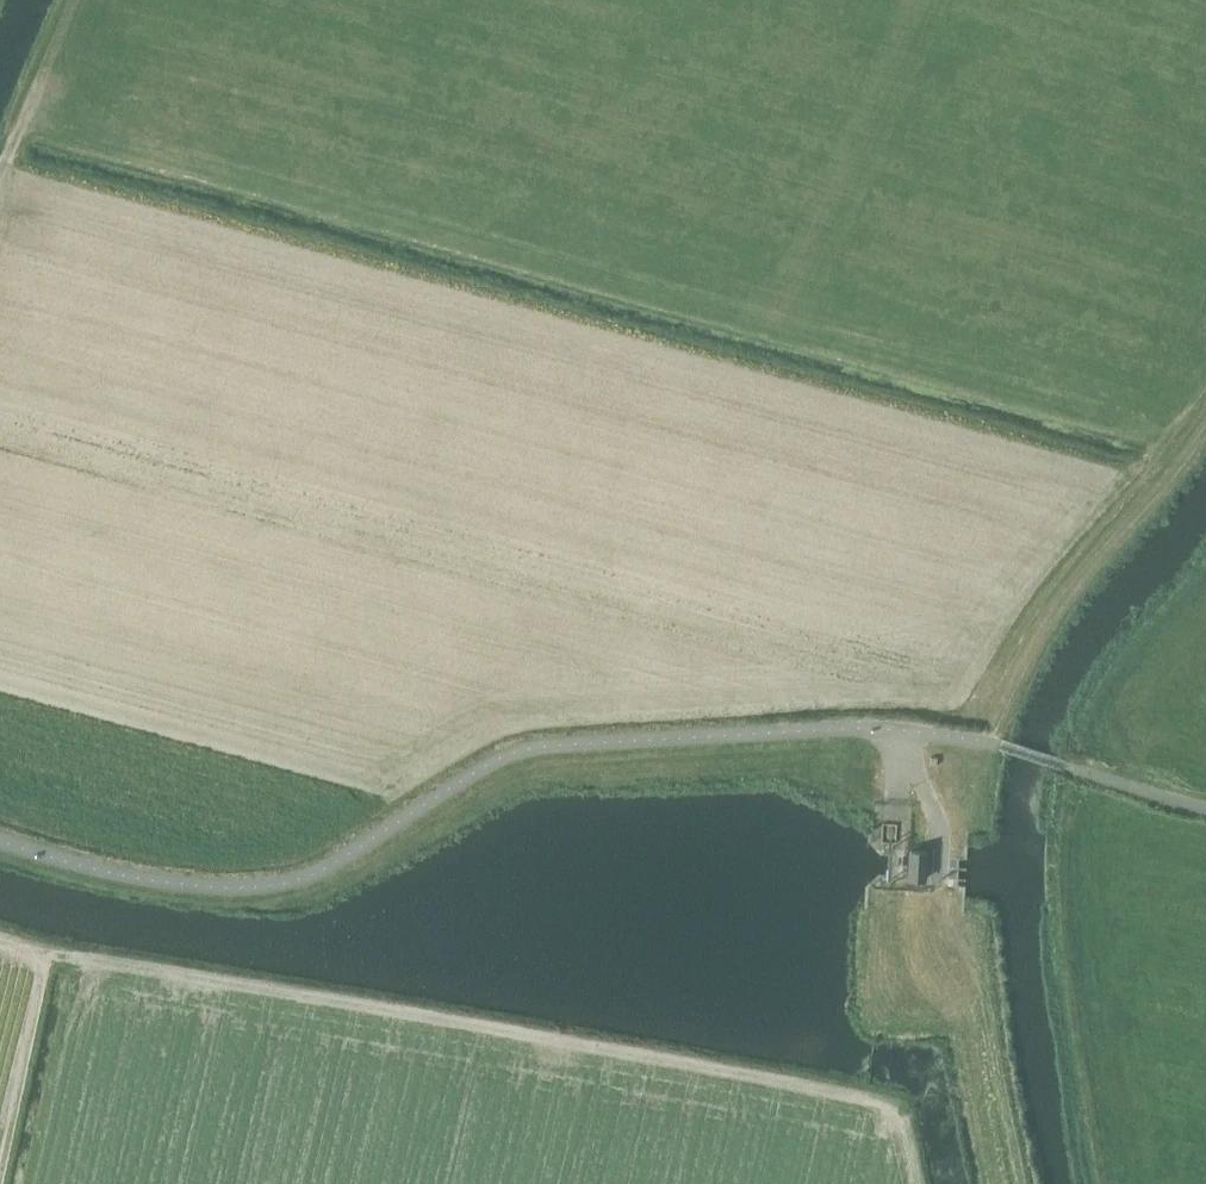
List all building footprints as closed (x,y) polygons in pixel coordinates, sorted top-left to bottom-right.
[(907,879),(926,880),(927,850),(908,850),(907,879)]
